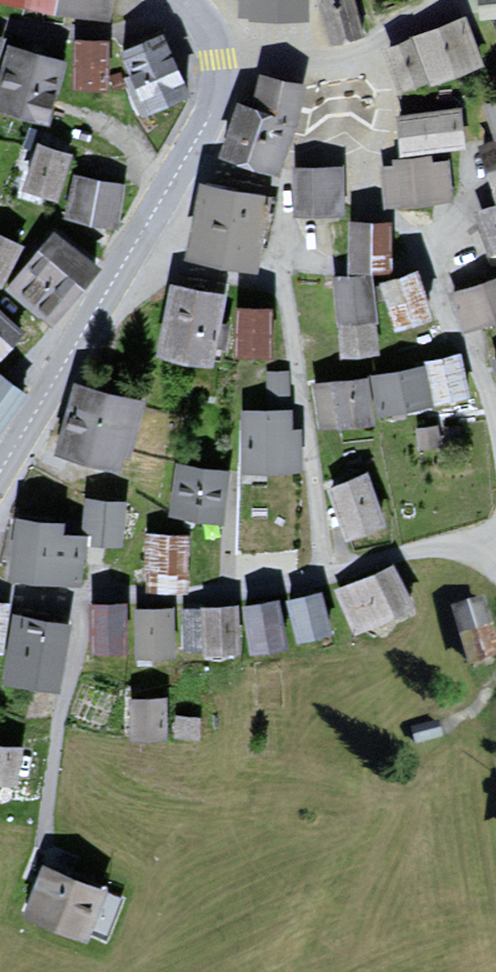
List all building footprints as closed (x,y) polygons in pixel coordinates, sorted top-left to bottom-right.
[(6,3),(112,21),(116,0),(6,0),(6,3)] [(308,0),(240,0),(239,17),(308,18),(308,0)] [(330,44),(366,34),(356,0),(318,0),(330,44)] [(463,16),(383,48),(401,93),(426,83),(428,87),(483,65),(463,16)] [(161,36),(114,57),(141,119),(189,99),(161,36)] [(111,43),(75,41),(72,89),(108,91),(111,43)] [(6,42),(0,60),(0,109),(43,123),(63,60),(6,42)] [(248,102),(232,98),(212,153),(273,177),(291,127),(300,83),(256,72),(248,102)] [(481,109),(495,151),(495,104),(481,109)] [(461,112),(395,118),(398,155),(464,149),(461,112)] [(72,154),(35,141),(19,189),(56,201),(72,154)] [(392,168),(381,169),(383,198),(390,208),(451,204),(448,164),(431,165),(430,158),(392,161),(392,168)] [(483,170),(495,205),(475,212),(492,262),(495,261),(495,166),(483,170)] [(296,168),(296,215),(346,215),(346,168),(296,168)] [(128,187),(74,175),(64,219),(118,231),(128,187)] [(273,197),(201,183),(186,258),(258,273),(273,197)] [(391,220),(349,219),(347,263),(389,264),(391,220)] [(50,232),(2,289),(46,327),(95,270),(50,232)] [(0,239),(0,287),(1,288),(20,248),(0,239)] [(372,273),(332,276),(339,358),(378,355),(372,273)] [(420,274),(381,284),(392,331),(432,321),(420,274)] [(457,293),(469,330),(495,322),(495,281),(457,293)] [(228,295),(172,283),(156,356),(211,369),(228,295)] [(272,307),(236,305),(234,355),(271,357),(272,307)] [(0,316),(0,358),(21,337),(0,316)] [(464,352),(425,359),(433,402),(472,395),(464,352)] [(422,363),(370,373),(378,413),(430,403),(422,363)] [(0,374),(0,433),(28,395),(0,374)] [(272,406),(240,405),(237,471),(300,474),(301,430),(291,429),(292,376),(273,375),(272,406)] [(368,375),(311,380),(315,428),(372,423),(368,375)] [(150,401),(74,379),(52,453),(119,472),(124,456),(132,461),(150,401)] [(432,428),(417,430),(419,446),(434,445),(432,428)] [(231,470),(174,460),(167,512),(223,522),(231,470)] [(368,476),(332,489),(349,538),(386,525),(368,476)] [(131,498),(87,492),(82,536),(126,541),(131,498)] [(64,524),(17,518),(10,576),(81,585),(86,541),(62,538),(64,524)] [(183,533),(140,531),(136,589),(179,591),(183,533)] [(398,566),(340,590),(358,635),(418,608),(398,566)] [(323,591),(287,600),(297,641),(333,632),(323,591)] [(449,606),(464,663),(495,655),(495,644),(484,597),(449,606)] [(281,601),(242,605),(246,647),(286,644),(281,601)] [(0,603),(0,656),(3,656),(12,605),(0,603)] [(124,606),(91,605),(90,648),(124,648),(124,606)] [(240,649),(238,606),(189,609),(192,652),(240,649)] [(177,608),(137,608),(136,656),(176,656),(177,608)] [(12,612),(3,656),(0,675),(0,679),(58,690),(71,623),(12,612)] [(166,695),(129,695),(129,736),(166,736),(166,695)] [(200,718),(177,714),(174,736),(196,740),(200,718)] [(435,720),(407,727),(411,744),(439,737),(435,720)] [(0,746),(0,785),(16,787),(20,748),(0,746)] [(125,897),(40,861),(18,913),(84,941),(88,932),(107,939),(125,897)]
